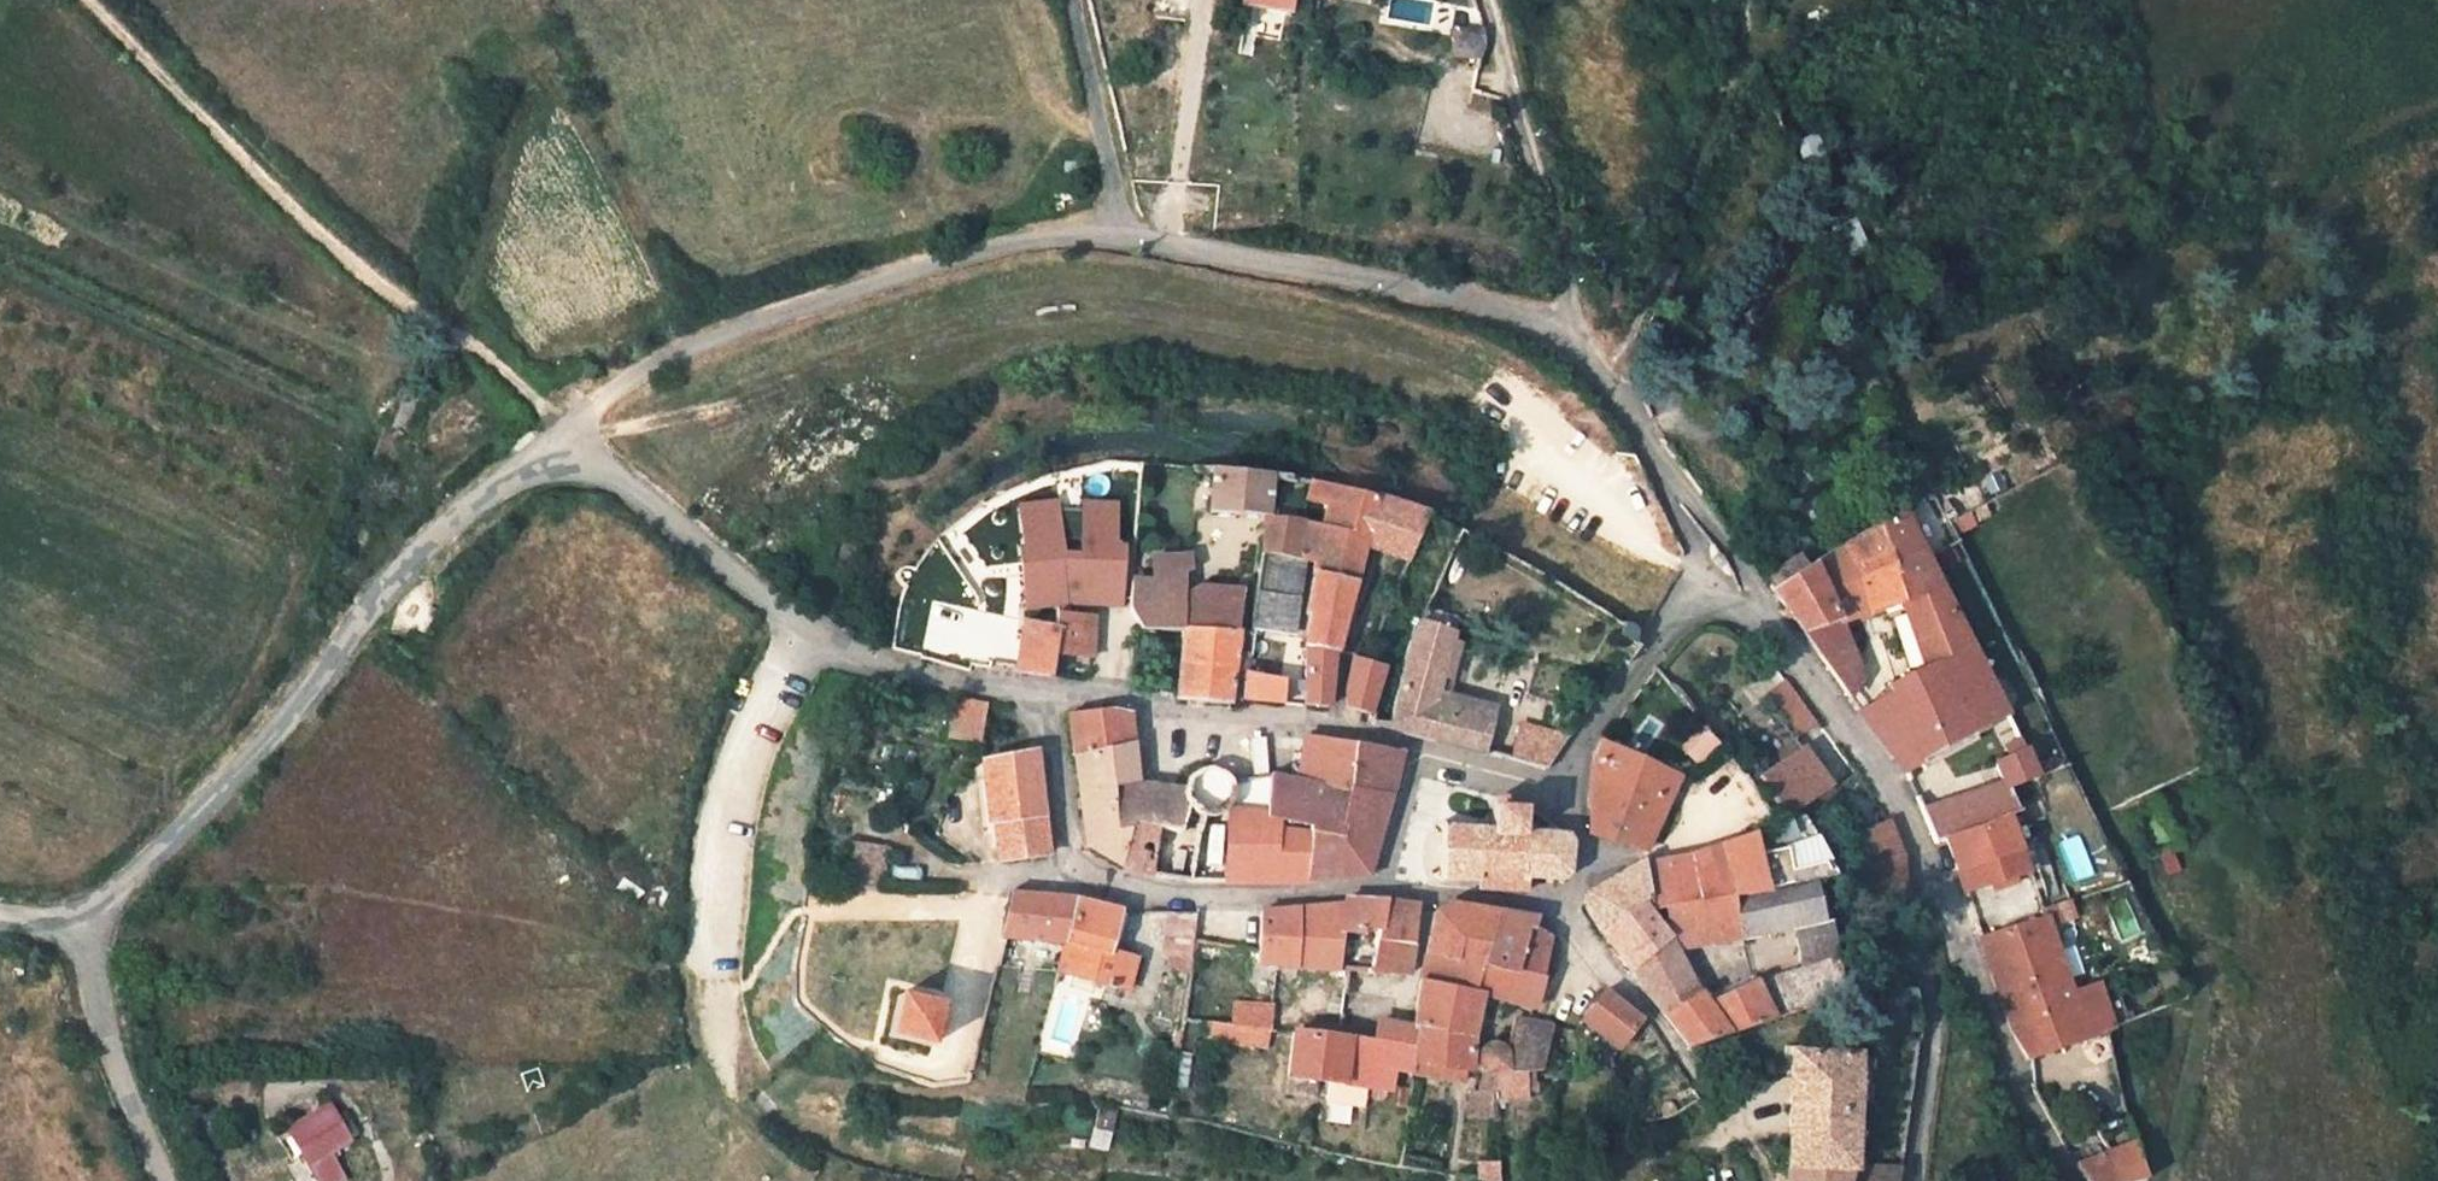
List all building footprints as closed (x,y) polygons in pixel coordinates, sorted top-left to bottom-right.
[(1243,5),(1290,14),(1293,0),(1244,0),(1243,5)] [(1483,30),(1454,29),(1450,58),(1481,59),(1486,41),(1483,30)] [(1815,134),(1792,143),(1807,179),(1819,173),(1830,169),(1815,134)] [(1819,173),(1807,179),(1816,199),(1828,194),(1819,173)] [(1854,215),(1825,227),(1835,249),(1840,263),(1869,251),(1854,215)] [(422,395),(401,387),(370,458),(391,469),(422,395)] [(370,458),(369,462),(390,471),(391,469),(370,458)] [(1270,473),(1214,468),(1210,510),(1268,513),(1270,473)] [(1076,484),(1018,506),(1022,549),(1062,544),(1118,544),(1118,478),(1076,484)] [(1322,526),(1306,521),(1297,561),(1316,565),(1305,616),(1310,617),(1305,648),(1332,653),(1336,654),(1354,589),(1364,547),(1376,496),(1307,480),(1302,501),(1326,508),(1322,526)] [(1405,504),(1376,496),(1364,547),(1409,564),(1429,515),(1405,504)] [(1928,499),(1902,512),(1917,540),(1942,527),(1928,499)] [(1992,517),(1985,504),(1952,522),(1957,535),(1976,525),(1992,517)] [(1902,512),(1878,527),(1900,602),(1904,611),(1924,669),(1971,648),(1928,564),(1927,562),(1917,540),(1902,512)] [(972,534),(962,518),(938,539),(949,552),(972,534)] [(1306,521),(1265,519),(1261,554),(1297,561),(1306,521)] [(1827,558),(1812,567),(1774,591),(1805,635),(1838,623),(1841,623),(1858,617),(1860,616),(1863,615),(1865,614),(1868,613),(1900,602),(1878,527),(1827,558)] [(1942,527),(1917,540),(1927,562),(1953,547),(1942,527)] [(949,552),(938,539),(913,567),(915,569),(923,577),(948,553),(949,552)] [(1062,544),(1022,549),(1027,610),(1057,606),(1078,605),(1122,609),(1124,543),(1118,544),(1062,544)] [(1812,567),(1802,553),(1777,570),(1776,568),(1764,577),(1774,591),(1812,567)] [(1261,554),(1251,631),(1248,654),(1242,703),(1285,706),(1285,678),(1290,633),(1297,561),(1261,554)] [(1194,555),(1154,556),(1153,582),(1135,581),(1133,611),(1163,591),(1162,587),(1186,576),(1192,571),(1194,555)] [(903,568),(899,570),(898,575),(899,581),(904,584),(908,587),(915,569),(913,567),(903,568)] [(1162,587),(1163,591),(1133,611),(1141,630),(1184,631),(1184,628),(1185,592),(1186,576),(1162,587)] [(1200,585),(1185,592),(1184,628),(1239,631),(1243,587),(1200,585)] [(913,598),(901,594),(895,621),(907,623),(913,598)] [(1904,611),(1900,602),(1868,613),(1865,614),(1868,623),(1872,622),(1904,611)] [(1420,621),(1406,653),(1388,730),(1485,753),(1495,715),(1437,700),(1439,690),(1451,641),(1454,632),(1450,631),(1453,620),(1425,611),(1420,621)] [(1055,627),(1024,621),(1016,674),(1040,678),(1049,678),(1052,655),(1093,657),(1096,615),(1057,613),(1055,613),(1055,627)] [(1633,627),(1625,623),(1618,636),(1634,645),(1637,640),(1638,634),(1637,630),(1633,627)] [(1838,623),(1805,635),(1849,697),(1864,679),(1841,623),(1838,623)] [(1184,628),(1184,631),(1177,697),(1176,703),(1204,705),(1230,706),(1230,702),(1242,703),(1248,654),(1236,653),(1239,631),(1184,628)] [(1463,644),(1451,641),(1439,690),(1449,693),(1463,644)] [(1332,653),(1305,648),(1306,707),(1328,709),(1328,702),(1332,653)] [(1893,694),(1861,713),(1905,775),(1921,765),(1925,770),(1937,763),(1934,754),(1972,733),(1975,737),(1987,730),(1987,728),(1984,723),(2006,713),(1971,648),(1924,669),(1909,673),(1889,686),(1893,694)] [(1369,662),(1352,658),(1344,694),(1346,707),(1371,715),(1383,667),(1369,662)] [(1786,681),(1767,694),(1800,738),(1818,724),(1786,681)] [(1439,690),(1437,700),(1495,715),(1498,704),(1449,693),(1439,690)] [(987,704),(956,700),(948,738),(981,742),(987,704)] [(1110,709),(1068,715),(1075,757),(1134,742),(1131,713),(1110,709)] [(1570,738),(1522,725),(1512,760),(1549,769),(1570,738)] [(1721,748),(1704,729),(1680,751),(1697,769),(1721,748)] [(1323,739),(1306,736),(1297,781),(1315,785),(1326,784),(1327,789),(1349,789),(1353,744),(1323,739)] [(2019,741),(2004,749),(2008,760),(2025,752),(2019,741)] [(1134,742),(1075,757),(1078,782),(1088,845),(1123,865),(1131,824),(1116,829),(1113,787),(1139,783),(1134,742)] [(1310,825),(1310,830),(1306,880),(1339,877),(1369,876),(1372,856),(1374,842),(1378,831),(1390,795),(1393,782),(1400,752),(1353,744),(1349,789),(1327,789),(1326,784),(1315,785),(1297,781),(1269,775),(1266,814),(1266,817),(1279,819),(1295,821),(1310,825)] [(1597,752),(1592,779),(1590,835),(1646,850),(1678,779),(1601,744),(1597,752)] [(1804,747),(1762,776),(1790,816),(1821,794),(1833,785),(1804,747)] [(2008,760),(1995,766),(2002,780),(2006,789),(2009,788),(2037,778),(2025,752),(2008,760)] [(982,763),(982,764),(989,825),(994,824),(999,862),(1049,855),(1047,842),(1036,756),(982,763)] [(1139,783),(1113,787),(1116,829),(1131,824),(1137,824),(1158,826),(1183,833),(1187,806),(1203,815),(1213,817),(1220,815),(1227,810),(1231,801),(1234,788),(1233,782),(1223,772),(1213,768),(1207,767),(1199,769),(1191,774),(1187,778),(1183,787),(1139,783)] [(1234,788),(1231,801),(1227,810),(1236,811),(1266,814),(1269,775),(1233,782),(1234,788)] [(2006,789),(2002,780),(1922,808),(1935,843),(1946,840),(1945,835),(2005,812),(2017,808),(2009,788),(2006,789)] [(1833,785),(1821,794),(1838,817),(1851,809),(1833,785)] [(1491,830),(1445,827),(1443,886),(1477,888),(1478,892),(1526,893),(1527,880),(1562,881),(1570,874),(1573,843),(1567,835),(1522,833),(1522,810),(1510,809),(1510,805),(1509,801),(1505,797),(1500,797),(1495,798),(1492,802),(1491,830)] [(1137,824),(1131,824),(1123,865),(1132,870),(1159,875),(1195,881),(1203,815),(1187,806),(1183,833),(1158,826),(1137,824)] [(2017,808),(2005,812),(2028,875),(2031,883),(2043,879),(2017,808)] [(1229,881),(1306,880),(1310,830),(1279,825),(1279,819),(1266,817),(1266,814),(1236,811),(1229,881)] [(1945,835),(1946,840),(1964,894),(1986,887),(2028,875),(2005,812),(1945,835)] [(937,813),(935,815),(934,818),(936,821),(937,822),(940,822),(942,821),(943,818),(943,814),(940,813),(937,813)] [(1892,824),(1857,837),(1869,866),(1903,855),(1892,824)] [(1687,856),(1644,862),(1650,899),(1643,906),(1649,911),(1734,897),(1764,893),(1818,881),(1821,881),(1816,867),(1790,872),(1786,853),(1759,858),(1755,835),(1687,856)] [(1785,847),(1786,853),(1790,872),(1816,867),(1819,866),(1808,841),(1785,847)] [(1869,866),(1863,868),(1871,909),(1908,902),(1903,855),(1869,866)] [(1586,896),(1584,908),(1604,940),(1611,949),(1630,973),(1633,971),(1671,938),(1649,911),(1643,906),(1650,899),(1644,862),(1636,865),(1586,896)] [(2031,883),(2028,875),(1986,887),(1988,897),(2031,883)] [(1764,893),(1734,897),(1743,937),(1743,941),(1795,929),(1829,921),(1818,881),(1764,893)] [(1056,899),(1013,895),(1003,938),(1064,944),(1076,901),(1056,899)] [(2055,896),(2044,899),(2047,912),(2060,907),(2055,896)] [(1644,991),(1664,1014),(1690,1048),(1777,1019),(1760,982),(1709,1005),(1696,985),(1676,948),(1743,937),(1734,897),(1649,911),(1671,938),(1633,971),(1644,991)] [(2116,902),(2122,940),(2137,937),(2131,900),(2116,902)] [(1076,901),(1064,944),(1057,971),(1129,990),(1137,958),(1116,953),(1109,951),(1121,912),(1076,901)] [(1347,901),(1346,904),(1342,934),(1360,935),(1362,927),(1378,928),(1382,904),(1359,902),(1347,901)] [(1346,904),(1299,908),(1299,967),(1336,969),(1342,934),(1346,904)] [(1382,904),(1378,928),(1371,971),(1409,973),(1418,906),(1382,904)] [(1450,904),(1433,913),(1422,975),(1421,980),(1476,991),(1483,967),(1481,967),(1499,913),(1450,904)] [(1299,908),(1261,913),(1258,951),(1259,964),(1278,966),(1299,967),(1299,908)] [(1129,911),(1121,912),(1109,951),(1116,953),(1129,911)] [(1200,913),(1177,912),(1166,970),(1192,974),(1196,941),(1200,913)] [(1523,917),(1499,913),(1481,967),(1483,967),(1503,973),(1516,973),(1517,971),(1541,977),(1551,940),(1547,937),(1549,930),(1543,924),(1535,922),(1535,919),(1523,917)] [(2045,917),(1980,938),(1998,993),(2033,981),(2036,989),(2067,979),(2045,917)] [(1829,921),(1795,929),(1803,969),(1839,958),(1829,921)] [(1803,969),(1760,982),(1777,1019),(1849,995),(1839,958),(1803,969)] [(1503,973),(1483,967),(1476,991),(1483,992),(1482,995),(1509,1001),(1534,1010),(1543,977),(1541,977),(1517,971),(1516,973),(1503,973)] [(663,975),(648,974),(648,985),(662,985),(663,975)] [(2033,981),(1998,993),(2015,1041),(2028,1056),(2028,1058),(2086,1037),(2107,1029),(2110,1028),(2108,1014),(2097,984),(2084,989),(2072,994),(2067,979),(2036,989),(2033,981)] [(1476,991),(1421,980),(1413,1028),(1416,1029),(1411,1062),(1413,1063),(1465,1071),(1471,1071),(1472,1045),(1477,1020),(1482,995),(1483,992),(1476,991)] [(1606,990),(1583,1021),(1619,1049),(1643,1018),(1606,990)] [(939,1006),(898,996),(888,1036),(929,1046),(939,1006)] [(1272,1006),(1235,1004),(1231,1024),(1268,1028),(1272,1006)] [(1512,1025),(1506,1050),(1508,1057),(1508,1072),(1538,1071),(1542,1071),(1555,1025),(1531,1020),(1513,1017),(1512,1025)] [(1178,1019),(1176,1026),(1166,1083),(1174,1085),(1180,1053),(1185,1021),(1178,1019)] [(1212,1021),(1204,1020),(1203,1030),(1211,1031),(1212,1021)] [(1212,1021),(1211,1031),(1209,1041),(1232,1043),(1231,1046),(1266,1050),(1268,1028),(1231,1024),(1212,1021)] [(1341,1037),(1293,1032),(1288,1077),(1330,1082),(1346,1085),(1391,1090),(1393,1072),(1412,1074),(1413,1063),(1411,1062),(1416,1029),(1413,1028),(1378,1022),(1373,1042),(1353,1039),(1341,1037)] [(2107,1029),(2086,1037),(2099,1081),(2117,1074),(2107,1029)] [(1478,1054),(1477,1059),(1482,1073),(1478,1091),(1495,1094),(1496,1104),(1528,1101),(1527,1094),(1538,1092),(1538,1071),(1508,1072),(1508,1057),(1506,1050),(1494,1043),(1481,1048),(1478,1054)] [(1192,1054),(1180,1053),(1174,1085),(1173,1088),(1186,1091),(1192,1054)] [(1855,1056),(1792,1053),(1790,1105),(1787,1167),(1852,1170),(1852,1165),(1855,1056)] [(1465,1071),(1413,1063),(1412,1074),(1465,1081),(1465,1071)] [(1346,1085),(1330,1082),(1328,1095),(1344,1096),(1346,1085)] [(1478,1091),(1471,1090),(1468,1115),(1496,1118),(1496,1104),(1495,1094),(1478,1091)] [(1664,1104),(1663,1108),(1663,1120),(1668,1119),(1677,1114),(1673,1104),(1668,1103),(1664,1104)] [(1118,1109),(1101,1106),(1096,1127),(1104,1129),(1112,1131),(1118,1109)] [(275,1139),(290,1164),(304,1157),(310,1166),(300,1172),(305,1180),(336,1180),(322,1158),(350,1141),(336,1118),(330,1107),(289,1131),(275,1139)] [(347,1113),(336,1118),(350,1141),(359,1135),(347,1113)] [(1096,1127),(1094,1127),(1089,1147),(1099,1150),(1104,1129),(1096,1127)] [(2107,1152),(2118,1180),(2137,1180),(2146,1179),(2134,1142),(2107,1152)] [(2077,1170),(2086,1180),(2118,1180),(2107,1152),(2093,1156),(2077,1162),(2077,1170)] [(1476,1163),(1476,1180),(1481,1180),(1500,1180),(1499,1162),(1476,1163)] [(1787,1167),(1786,1180),(1896,1180),(1898,1169),(1852,1165),(1852,1170),(1787,1167)]
